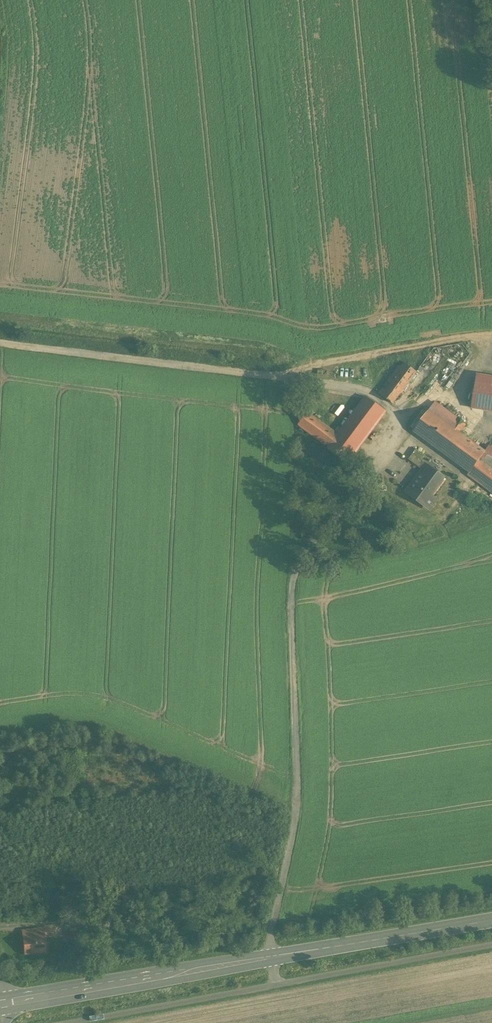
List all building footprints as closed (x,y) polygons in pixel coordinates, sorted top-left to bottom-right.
[(416,372),(402,361),(378,393),(393,404),(416,372)] [(476,382),(472,406),(491,409),(491,385),(476,382)] [(386,412),(366,397),(338,434),(328,447),(327,449),(348,464),(386,412)] [(435,402),(413,432),(469,473),(468,474),(491,492),(491,457),(459,433),(465,425),(435,402)] [(298,425),(328,447),(338,434),(307,412),(298,425)] [(412,454),(421,461),(421,460),(425,456),(416,449),(412,454)] [(432,461),(425,456),(421,460),(421,461),(412,454),(408,459),(423,470),(407,492),(428,508),(434,499),(430,496),(443,478),(437,474),(427,467),(430,463),(431,464),(432,462),(433,463),(433,462),(432,461)] [(430,463),(427,467),(437,474),(441,468),(433,462),(433,463),(432,462),(431,464),(430,463)] [(46,923),(25,926),(28,951),(48,949),(46,923)]
